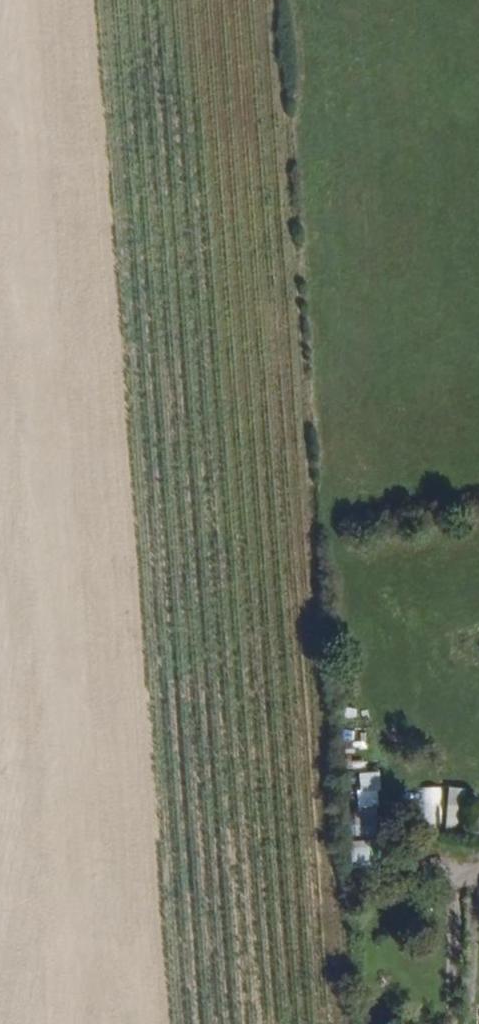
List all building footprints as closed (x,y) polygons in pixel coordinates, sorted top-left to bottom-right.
[(373,771),(349,772),(354,832),(364,831),(362,808),(376,807),(373,771)] [(457,826),(456,787),(422,788),(423,827),(457,826)] [(471,802),(470,832),(478,832),(478,802),(471,802)] [(363,837),(344,840),(347,866),(367,863),(363,837)]
